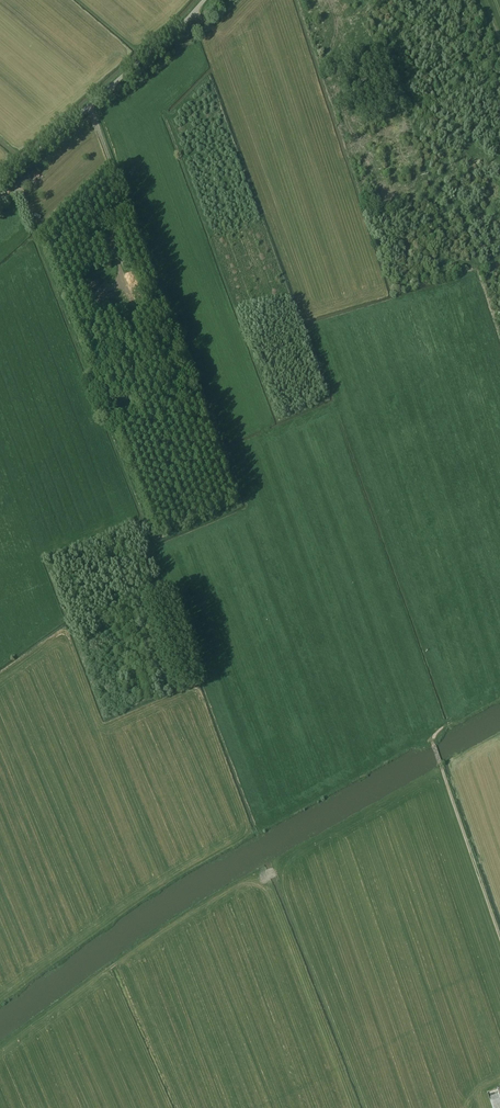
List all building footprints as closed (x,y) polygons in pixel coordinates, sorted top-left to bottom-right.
[(9,201),(7,192),(0,193),(0,202),(9,201)]
